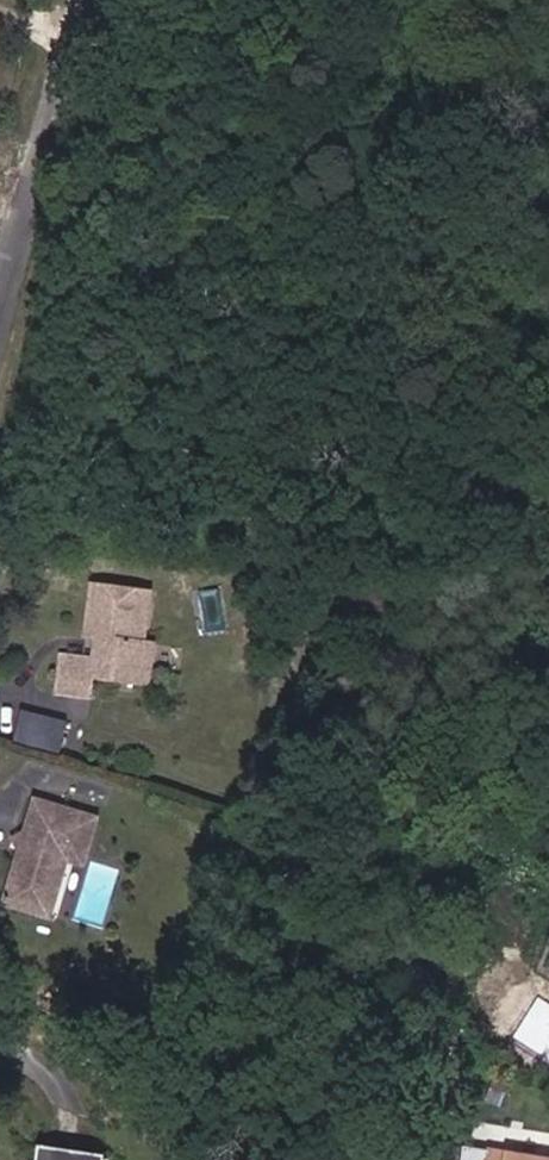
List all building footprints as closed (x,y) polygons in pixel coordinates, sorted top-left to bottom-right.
[(143,642),(151,590),(90,583),(84,634),(96,636),(92,659),(58,653),(51,691),(86,697),(89,676),(146,684),(152,643),(143,642)] [(22,708),(17,740),(65,747),(70,716),(22,708)] [(54,866),(58,857),(69,860),(84,863),(100,820),(40,801),(2,900),(37,911),(46,886),(38,883),(45,864),(54,866)] [(46,886),(37,911),(47,915),(69,860),(58,857),(54,866),(45,864),(38,883),(46,886)] [(489,1139),(485,1159),(548,1159),(548,1150),(489,1139)] [(85,1148),(34,1141),(32,1159),(84,1159),(85,1148)]
